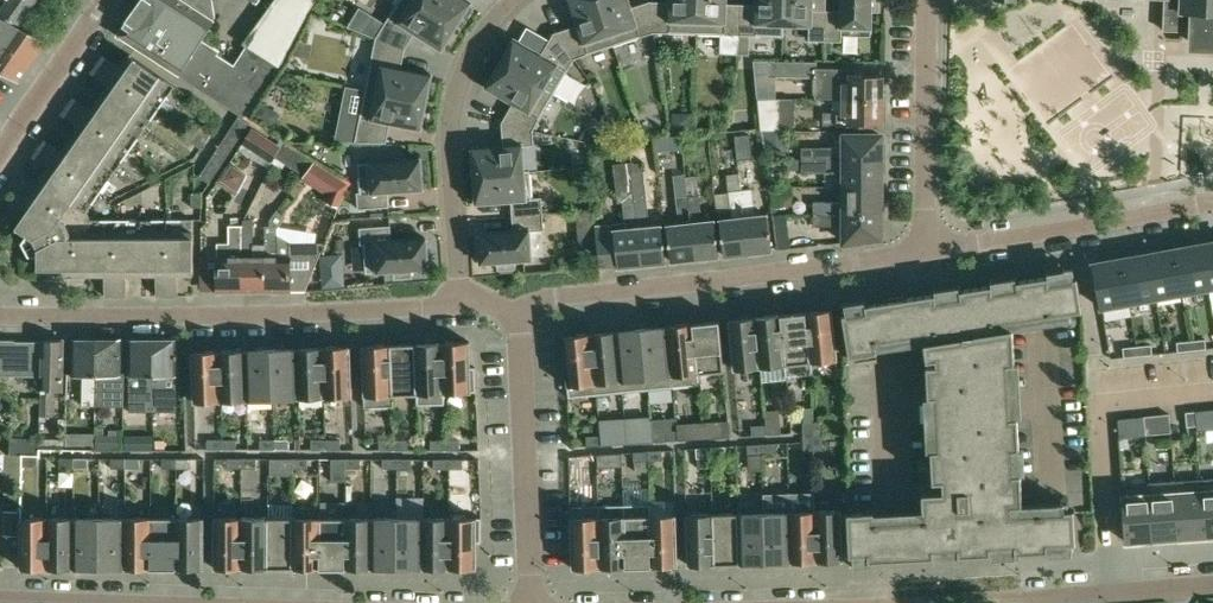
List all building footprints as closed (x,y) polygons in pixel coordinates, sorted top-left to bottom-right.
[(0,10),(0,17),(2,19),(18,27),(36,0),(7,0),(0,10)] [(313,0),(273,0),(243,42),(248,46),(235,65),(217,54),(219,51),(202,39),(202,38),(213,21),(203,15),(209,7),(208,0),(143,0),(127,21),(126,21),(123,26),(124,26),(117,36),(123,40),(180,76),(248,117),(280,68),(315,1),(313,0)] [(348,27),(376,38),(405,49),(415,33),(442,49),(456,26),(416,0),(400,0),(384,24),(359,10),(348,27)] [(469,0),(416,0),(456,26),(471,2),(469,0)] [(554,33),(574,58),(614,45),(599,0),(569,0),(577,25),(554,33)] [(654,32),(650,1),(631,7),(628,0),(599,0),(614,45),(654,32)] [(654,32),(697,33),(698,0),(670,0),(670,2),(650,1),(654,32)] [(697,33),(740,34),(741,4),(726,3),(726,0),(698,0),(697,33)] [(741,4),(740,34),(783,36),(783,24),(784,0),(756,0),(755,4),(741,4)] [(826,10),(811,10),(812,0),(784,0),(783,24),(810,25),(809,40),(825,40),(826,10)] [(825,40),(832,41),(841,41),(842,35),(844,35),(857,36),(871,36),(871,28),(871,10),(879,11),(879,0),(841,0),(841,11),(826,10),(825,40)] [(1163,31),(1189,32),(1191,32),(1191,43),(1212,44),(1212,0),(1164,0),(1163,31)] [(30,64),(46,42),(18,27),(2,19),(0,17),(0,48),(30,64)] [(514,39),(500,63),(554,94),(568,102),(580,81),(566,72),(574,58),(554,33),(541,54),(540,54),(514,39)] [(405,49),(376,38),(366,89),(426,102),(432,74),(401,68),(405,49)] [(19,81),(30,64),(0,48),(0,71),(19,81)] [(38,249),(38,255),(38,269),(63,269),(63,275),(105,275),(105,296),(112,296),(112,297),(119,297),(119,296),(126,296),(126,274),(156,274),(156,296),(164,296),(163,297),(170,297),(170,296),(178,296),(177,274),(193,274),(193,219),(91,220),(88,212),(175,86),(138,60),(130,55),(121,67),(103,55),(99,61),(98,60),(94,66),(95,67),(91,73),(109,85),(91,109),(74,97),(70,103),(69,102),(65,108),(66,109),(61,115),(79,127),(62,151),(44,139),(40,145),(39,144),(35,150),(36,151),(32,156),(50,169),(26,203),(31,206),(16,227),(32,238),(30,240),(35,249),(38,249)] [(817,78),(817,63),(769,61),(769,77),(817,78)] [(513,103),(502,122),(533,130),(554,94),(500,63),(486,87),(513,103)] [(817,78),(817,97),(844,97),(844,100),(882,99),(882,75),(875,75),(871,75),(871,73),(858,73),(858,69),(817,69),(817,78)] [(421,129),(426,102),(366,89),(355,142),(386,142),(390,123),(421,129)] [(758,100),(761,130),(780,129),(781,99),(758,100)] [(871,123),(882,123),(882,99),(844,100),(844,114),(825,113),(825,125),(844,125),(871,126),(871,123)] [(254,116),(273,128),(281,114),(263,102),(254,116)] [(239,115),(199,176),(209,182),(249,122),(239,115)] [(472,147),(474,174),(524,171),(523,145),(534,144),(533,130),(502,122),(503,145),(472,147)] [(200,148),(210,132),(201,126),(190,141),(200,148)] [(243,143),(270,161),(280,145),(252,127),(243,143)] [(752,158),(749,134),(734,135),(737,159),(752,158)] [(802,148),(801,160),(814,160),(881,160),(881,145),(882,135),(872,135),(844,135),(844,148),(814,148),(802,148)] [(656,138),(657,151),(681,149),(680,136),(656,138)] [(304,175),(316,160),(284,139),(273,162),(283,167),(285,163),(304,175)] [(357,192),(358,209),(389,206),(388,192),(423,189),(421,159),(358,163),(360,192),(357,192)] [(350,185),(351,182),(316,160),(304,175),(303,177),(326,192),(327,197),(326,202),(339,207),(348,184),(350,185)] [(801,160),(801,171),(814,171),(845,171),(845,184),(844,184),(844,190),(875,189),(881,189),(881,184),(881,175),(881,160),(814,160),(801,160)] [(618,263),(618,266),(642,264),(636,200),(632,165),(632,162),(613,164),(617,202),(624,201),(626,222),(596,225),(600,265),(618,263)] [(511,201),(512,215),(543,213),(542,197),(532,198),(530,170),(524,171),(474,174),(476,203),(511,201)] [(645,172),(633,173),(636,200),(642,264),(666,261),(665,252),(662,226),(650,227),(647,199),(645,172)] [(721,220),(723,246),(724,255),(748,253),(741,190),(739,173),(728,174),(733,218),(721,220)] [(686,176),(689,195),(696,258),(719,256),(715,221),(703,222),(698,175),(686,176)] [(668,226),(670,251),(671,261),(696,258),(689,195),(686,176),(675,177),(680,224),(668,226)] [(792,187),(772,188),(773,208),(793,207),(792,187)] [(752,188),(741,190),(748,253),(772,250),(768,215),(755,216),(752,188)] [(881,215),(881,189),(844,190),(844,202),(814,202),(814,215),(881,215)] [(202,192),(192,192),(191,207),(201,208),(202,192)] [(265,256),(265,291),(305,291),(306,289),(325,243),(289,243),(289,256),(278,256),(277,232),(277,228),(285,217),(277,210),(270,219),(269,226),(265,226),(265,244),(265,256)] [(592,211),(577,212),(579,227),(593,226),(592,211)] [(543,213),(512,215),(513,230),(478,233),(481,263),(498,262),(499,269),(515,268),(514,261),(532,260),(530,231),(544,229),(543,213)] [(881,231),(881,215),(814,215),(814,227),(844,226),(844,242),(875,238),(881,231)] [(243,227),(241,227),(241,291),(265,291),(265,256),(265,244),(253,244),(253,221),(243,221),(243,227)] [(364,244),(366,273),(395,271),(395,278),(411,277),(411,269),(428,268),(426,238),(391,240),(390,226),(360,228),(361,244),(364,244)] [(217,291),(217,292),(241,291),(241,227),(231,227),(230,227),(230,244),(217,244),(217,256),(217,291)] [(1209,288),(1212,288),(1212,242),(1201,244),(1209,288)] [(1201,244),(1174,249),(1182,293),(1209,288),(1201,244)] [(1174,249),(1148,253),(1156,298),(1182,293),(1174,249)] [(1121,258),(1129,303),(1156,298),(1148,253),(1121,258)] [(1101,308),(1129,303),(1121,258),(1093,263),(1101,308)] [(961,290),(961,285),(933,289),(934,294),(878,303),(867,304),(866,299),(841,303),(849,356),(877,352),(877,350),(925,343),(927,360),(924,360),(924,365),(927,365),(929,396),(924,396),(925,409),(927,450),(931,450),(933,481),(943,481),(943,492),(923,493),(924,510),(886,512),(875,512),(875,510),(847,512),(850,565),(871,564),(870,559),(933,556),(933,561),(961,560),(960,555),(990,553),(990,558),(1017,557),(1017,551),(1046,550),(1047,555),(1074,553),(1074,542),(1076,542),(1074,509),(1065,510),(1065,507),(1067,507),(1069,506),(1070,505),(1070,503),(1071,501),(1070,500),(1069,498),(1068,497),(1066,497),(1064,496),(1063,497),(1061,498),(1060,500),(1060,501),(1060,502),(1022,504),(1017,401),(1013,329),(1066,321),(1066,322),(1067,324),(1069,325),(1070,326),(1072,326),(1074,325),(1075,324),(1076,322),(1077,321),(1077,319),(1076,317),(1075,316),(1073,315),(1071,315),(1070,315),(1070,312),(1082,311),(1077,278),(1075,278),(1073,267),(1046,272),(1047,276),(1018,281),(1017,276),(990,280),(990,285),(961,290)] [(344,273),(322,275),(323,288),(346,286),(344,273)] [(838,360),(833,309),(806,312),(812,373),(813,373),(812,362),(838,360)] [(806,312),(781,314),(787,376),(812,373),(806,312)] [(781,314),(755,317),(760,367),(784,365),(786,376),(787,376),(781,314)] [(733,370),(760,367),(755,317),(728,320),(733,370)] [(719,321),(693,323),(699,385),(700,384),(699,373),(724,371),(719,321)] [(699,385),(693,323),(667,326),(673,387),(699,385)] [(673,387),(667,326),(642,328),(648,390),(673,387)] [(642,328),(625,330),(616,331),(622,392),(648,390),(642,328)] [(616,331),(595,333),(590,333),(597,395),(622,392),(616,331)] [(597,395),(590,333),(562,336),(569,397),(597,395)] [(41,377),(41,386),(39,405),(38,422),(45,421),(45,416),(51,417),(52,390),(61,390),(63,340),(42,339),(42,341),(33,341),(30,348),(17,341),(14,340),(11,340),(0,339),(0,376),(41,377)] [(97,340),(96,405),(109,404),(124,404),(123,373),(121,373),(121,349),(121,339),(97,340)] [(129,373),(129,411),(177,411),(177,392),(177,373),(177,352),(177,347),(177,339),(153,339),(129,339),(129,347),(129,373)] [(1205,339),(1191,340),(1192,350),(1206,349),(1205,339)] [(73,349),(73,374),(83,374),(83,405),(96,405),(97,340),(73,340),(73,349)] [(1192,350),(1191,340),(1177,342),(1178,351),(1192,350)] [(470,341),(441,342),(444,404),(445,404),(444,393),(476,392),(475,367),(471,367),(470,341)] [(418,405),(444,404),(441,342),(416,343),(418,405)] [(390,344),(392,395),(417,394),(417,405),(418,405),(416,343),(390,344)] [(392,405),(392,395),(390,344),(362,345),(364,396),(365,407),(392,405)] [(1151,345),(1137,346),(1138,356),(1152,354),(1151,345)] [(352,396),(350,346),(322,347),(324,397),(352,396)] [(1124,357),(1138,356),(1137,346),(1123,347),(1124,357)] [(297,348),(299,398),(324,397),(322,347),(297,348)] [(297,348),(288,348),(271,349),(273,399),(299,398),(297,348)] [(273,399),(271,349),(245,350),(247,400),(273,399)] [(245,350),(218,351),(220,401),(247,400),(245,350)] [(220,401),(218,351),(192,352),(194,402),(220,401)] [(1195,411),(1196,425),(1197,431),(1212,430),(1212,409),(1195,411)] [(1195,411),(1186,412),(1187,426),(1196,425),(1195,411)] [(1144,417),(1145,431),(1155,429),(1153,416),(1144,417)] [(1144,417),(1118,419),(1120,437),(1146,435),(1145,431),(1144,417)] [(703,429),(704,438),(719,437),(730,437),(729,419),(703,421),(703,429)] [(690,439),(695,439),(704,438),(703,429),(703,421),(688,422),(689,430),(690,439)] [(803,436),(813,436),(813,422),(803,422),(803,436)] [(822,422),(813,422),(813,436),(822,436),(822,422)] [(781,424),(766,425),(767,435),(781,434),(781,424)] [(767,435),(766,425),(751,426),(752,436),(767,435)] [(666,431),(652,432),(653,442),(667,441),(666,431)] [(653,442),(652,432),(638,433),(638,443),(653,442)] [(95,436),(95,448),(120,449),(120,435),(95,434),(95,436)] [(95,448),(95,436),(68,435),(67,448),(95,448)] [(602,445),(601,435),(587,436),(587,446),(602,445)] [(601,435),(602,445),(616,444),(615,435),(601,435)] [(139,436),(139,448),(152,448),(152,436),(139,436)] [(813,451),(813,436),(803,436),(804,451),(813,451)] [(822,436),(813,436),(813,451),(823,450),(822,436)] [(9,453),(38,453),(38,445),(26,445),(26,440),(11,439),(11,438),(10,438),(9,453)] [(208,449),(222,449),(222,439),(208,439),(208,449)] [(237,440),(222,439),(222,449),(236,449),(237,440)] [(275,449),(275,440),(260,440),(260,449),(275,449)] [(289,440),(275,440),(275,449),(289,449),(289,440)] [(312,449),(326,449),(326,440),(312,440),(312,449)] [(340,440),(326,440),(326,449),(340,450),(340,440)] [(394,450),(394,440),(380,440),(380,450),(394,450)] [(408,440),(394,440),(394,450),(408,450),(408,440)] [(445,450),(445,440),(431,440),(431,450),(445,450)] [(460,440),(445,440),(445,450),(460,450),(460,440)] [(762,444),(762,454),(777,453),(776,443),(762,444)] [(748,455),(762,454),(762,444),(747,445),(748,455)] [(710,447),(711,457),(725,456),(725,446),(710,447)] [(711,457),(710,447),(696,448),(697,458),(711,457)] [(648,461),(663,460),(662,450),(648,451),(648,461)] [(648,461),(648,451),(634,452),(634,462),(648,461)] [(4,470),(4,486),(21,486),(22,454),(5,453),(0,453),(0,470),(4,470)] [(611,454),(597,455),(597,464),(612,463),(622,463),(622,453),(611,454)] [(583,465),(597,464),(597,455),(582,456),(583,465)] [(37,456),(23,456),(23,466),(37,466),(37,456)] [(60,458),(60,468),(74,468),(74,459),(60,458)] [(242,468),(242,458),(228,458),(228,468),(242,468)] [(242,458),(242,468),(256,468),(256,459),(242,458)] [(74,468),(88,468),(88,459),(74,459),(74,468)] [(125,459),(111,459),(111,468),(125,468),(125,459)] [(125,468),(139,468),(139,459),(125,459),(125,468)] [(177,459),(162,459),(162,468),(177,468),(177,459)] [(177,468),(191,468),(191,459),(177,459),(177,468)] [(279,468),(293,468),(293,459),(279,459),(279,468)] [(293,459),(293,468),(308,468),(308,459),(293,459)] [(346,480),(346,468),(346,459),(332,459),(332,480),(346,480)] [(360,468),(360,459),(346,459),(346,468),(360,468)] [(397,469),(397,459),(383,459),(383,469),(397,469)] [(397,459),(397,469),(412,469),(412,459),(397,459)] [(434,469),(448,469),(448,459),(434,459),(434,469)] [(462,459),(448,459),(448,469),(462,469),(462,459)] [(1200,479),(1204,537),(1212,536),(1212,478),(1200,479)] [(1204,537),(1200,479),(1175,481),(1179,538),(1204,537)] [(1175,481),(1149,483),(1154,540),(1179,538),(1175,481)] [(1148,483),(1148,488),(1123,490),(1126,542),(1154,540),(1149,483),(1148,483)] [(815,494),(789,495),(791,562),(802,561),(817,561),(815,511),(815,494)] [(789,495),(761,495),(762,504),(762,512),(764,512),(765,562),(782,562),(791,562),(789,495)] [(650,504),(628,505),(624,505),(626,566),(651,566),(650,504)] [(651,566),(678,565),(677,515),(651,515),(651,504),(650,504),(651,566)] [(740,513),(738,513),(740,563),(742,563),(748,563),(765,562),(764,512),(762,512),(762,504),(740,505),(740,513)] [(600,567),(626,566),(624,505),(623,505),(598,506),(599,517),(600,567)] [(293,518),(293,568),(303,568),(320,568),(320,518),(320,515),(320,508),(293,508),(293,518)] [(817,561),(843,560),(842,510),(815,511),(817,561)] [(20,535),(20,517),(20,511),(4,511),(3,534),(20,535)] [(738,513),(713,514),(714,564),(740,563),(738,513)] [(687,565),(714,564),(713,514),(686,514),(687,565)] [(320,518),(320,568),(323,568),(338,568),(346,568),(346,518),(346,515),(320,515),(320,518)] [(46,568),(46,517),(20,517),(20,568),(46,568)] [(73,568),(73,517),(46,517),(46,568),(73,568)] [(73,568),(99,568),(99,517),(73,517),(73,568)] [(99,568),(125,568),(125,517),(99,517),(99,568)] [(125,568),(152,568),(152,517),(125,517),(125,568)] [(152,568),(178,568),(178,517),(152,517),(152,568)] [(178,568),(203,568),(204,568),(204,517),(178,517),(178,568)] [(242,568),(242,518),(214,517),(214,568),(242,568)] [(572,558),(572,568),(600,567),(599,517),(570,518),(572,558)] [(268,568),(268,518),(242,518),(242,568),(268,568)] [(293,518),(268,518),(268,568),(293,568),(293,518)] [(372,568),(372,518),(346,518),(346,568),(372,568)] [(397,568),(397,518),(372,518),(372,568),(397,568)] [(397,518),(397,568),(414,568),(423,568),(423,518),(397,518)] [(448,518),(423,518),(423,568),(448,568),(448,518)] [(481,542),(481,518),(448,518),(448,568),(477,568),(477,542),(481,542)]
